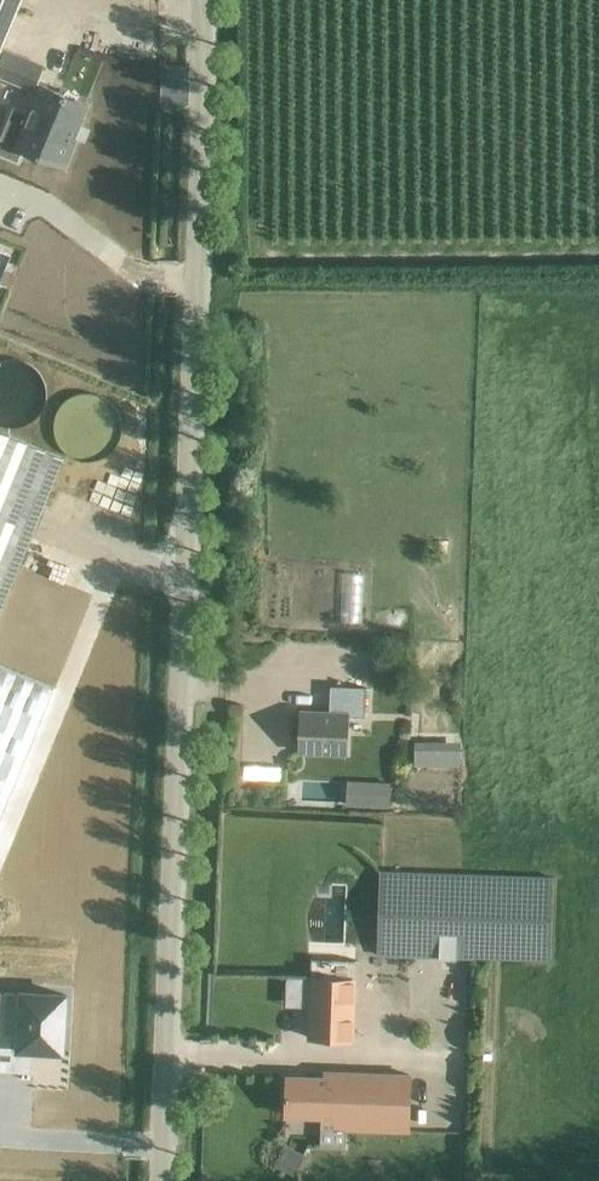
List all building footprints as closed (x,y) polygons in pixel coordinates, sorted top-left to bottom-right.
[(22,0),(0,0),(0,52),(22,0)] [(127,9),(130,0),(100,0),(127,9)] [(0,58),(0,77),(34,91),(45,64),(5,47),(0,58)] [(42,84),(16,147),(61,166),(87,103),(42,84)] [(64,457),(11,435),(0,431),(0,613),(64,457)] [(0,664),(0,818),(54,686),(0,664)] [(347,753),(348,716),(364,716),(365,686),(330,685),(329,711),(300,710),(299,751),(347,753)] [(419,766),(461,766),(461,744),(419,744),(419,766)] [(369,806),(390,807),(391,783),(370,782),(369,806)] [(379,869),(377,956),(551,961),(554,875),(379,869)] [(309,1037),(353,1039),(355,979),(311,978),(310,1007),(309,1037)] [(62,1050),(66,994),(22,991),(19,1035),(17,1071),(33,1072),(34,1049),(62,1050)] [(409,1130),(410,1074),(337,1072),(337,1077),(287,1075),(285,1114),(321,1116),(321,1128),(409,1130)] [(305,1155),(286,1146),(275,1167),(295,1176),(305,1155)]
